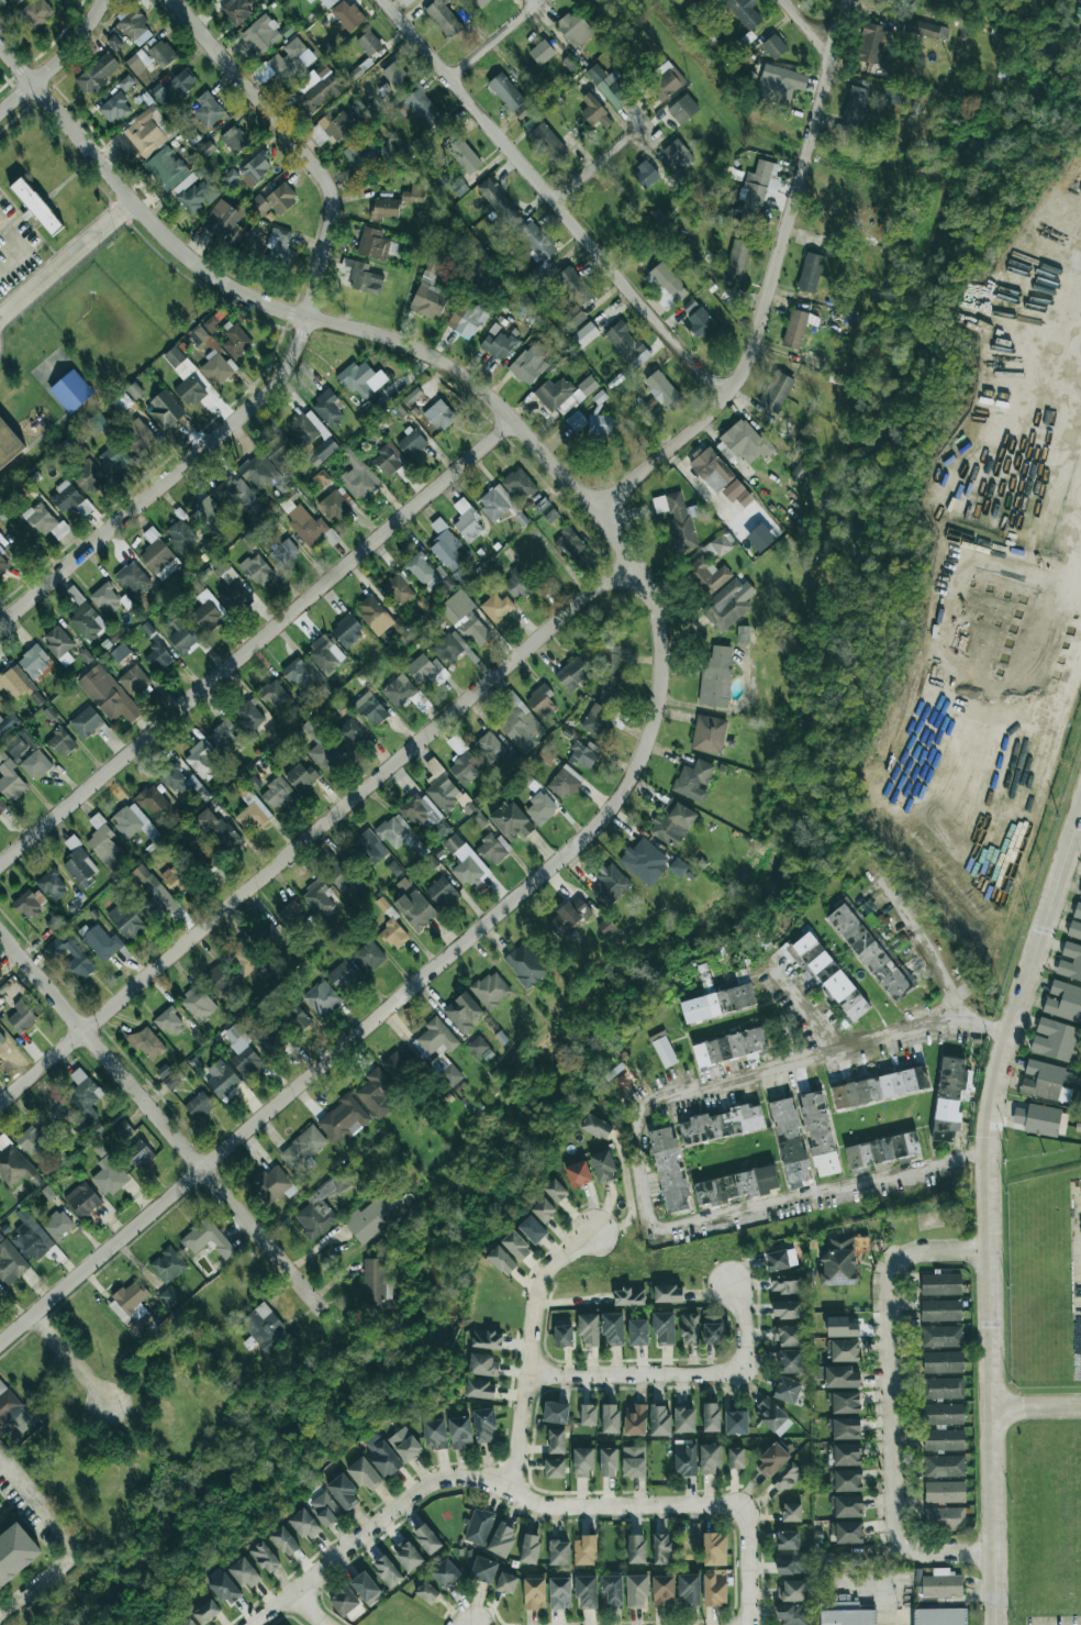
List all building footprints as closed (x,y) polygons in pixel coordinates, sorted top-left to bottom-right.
[(54,12),(43,0),(34,0),(19,14),(34,31),(54,12)] [(219,8),(236,27),(254,11),(244,0),(229,0),(219,8)] [(326,9),(338,0),(320,0),(326,9)] [(364,19),(347,0),(343,0),(329,12),(348,33),(364,19)] [(441,0),(435,0),(424,9),(447,39),(462,28),(441,0)] [(479,8),(490,0),(473,0),(479,8)] [(764,20),(749,0),(722,0),(747,33),(764,20)] [(138,47),(152,35),(143,25),(147,22),(130,3),(113,19),(138,47)] [(575,49),(594,32),(573,9),(555,26),(575,49)] [(264,13),(240,35),(259,56),(283,34),(264,13)] [(908,32),(946,41),(949,28),(911,19),(908,32)] [(888,46),(892,29),(865,23),(857,60),(876,65),(880,45),(888,46)] [(355,42),(369,57),(382,45),(369,30),(355,42)] [(115,51),(122,45),(113,34),(106,41),(115,51)] [(761,43),(772,61),(787,51),(776,34),(761,43)] [(532,42),(536,47),(529,51),(539,65),(555,54),(542,35),(532,42)] [(279,50),(280,51),(265,63),(283,85),(307,67),(299,57),(307,50),(296,37),(279,50)] [(142,47),(124,63),(136,76),(154,59),(163,69),(177,56),(161,38),(147,52),(142,47)] [(89,97),(108,83),(105,79),(120,67),(108,52),(74,79),(89,97)] [(561,61),(569,72),(576,67),(568,56),(561,61)] [(408,76),(395,60),(381,72),(394,88),(408,76)] [(662,103),(686,81),(667,60),(655,71),(660,75),(647,87),(662,103)] [(299,99),(309,112),(333,96),(334,98),(344,91),(325,63),(294,84),(303,97),(299,99)] [(616,69),(607,76),(596,63),(585,72),(613,108),(634,91),(616,69)] [(808,75),(764,63),(755,95),(789,105),(794,88),(804,91),(808,75)] [(166,82),(177,98),(198,83),(187,67),(166,82)] [(516,121),(531,111),(502,72),(488,82),(516,121)] [(134,82),(127,75),(117,84),(123,91),(134,82)] [(355,84),(367,97),(377,88),(365,75),(355,84)] [(445,113),(413,84),(398,101),(402,105),(397,110),(400,112),(406,105),(431,128),(445,113)] [(868,90),(851,85),(840,121),(857,127),(868,90)] [(170,99),(166,88),(154,92),(158,104),(170,99)] [(189,105),(207,128),(226,113),(207,90),(189,105)] [(131,108),(117,92),(97,109),(111,125),(131,108)] [(581,98),(587,106),(579,112),(591,127),(598,121),(605,129),(613,122),(588,92),(581,98)] [(667,110),(680,126),(700,109),(686,93),(667,110)] [(348,109),(358,120),(368,111),(359,100),(348,109)] [(151,120),(159,114),(152,106),(119,133),(118,132),(111,138),(129,161),(139,153),(144,159),(167,140),(151,120)] [(333,118),(328,112),(306,132),(319,146),(330,137),(335,143),(356,124),(343,109),(333,118)] [(521,126),(555,162),(568,150),(535,113),(521,126)] [(219,137),(235,155),(250,142),(234,124),(219,137)] [(847,140),(850,127),(837,124),(834,137),(847,140)] [(693,158),(677,138),(661,151),(677,171),(693,158)] [(198,148),(205,157),(216,150),(210,141),(198,148)] [(452,152),(469,175),(482,165),(466,142),(452,152)] [(166,193),(189,174),(172,154),(173,153),(166,145),(142,165),(166,193)] [(250,187),(275,166),(261,150),(236,171),(250,187)] [(778,164),(758,159),(754,174),(745,171),(733,220),(756,225),(766,187),(777,190),(780,178),(775,177),(778,164)] [(660,176),(646,161),(631,175),(645,190),(660,176)] [(222,177),(228,184),(238,176),(232,169),(222,177)] [(192,214),(205,201),(208,205),(222,192),(205,174),(200,178),(193,171),(171,192),(192,214)] [(63,227),(22,176),(10,186),(51,237),(63,227)] [(489,177),(476,187),(508,225),(520,215),(489,177)] [(450,186),(457,197),(468,189),(461,179),(450,186)] [(259,194),(248,203),(258,217),(272,207),(277,214),(298,199),(285,182),(262,199),(259,194)] [(411,191),(401,191),(401,201),(422,203),(423,184),(411,183),(411,191)] [(237,206),(235,209),(218,198),(202,225),(236,245),(245,230),(236,225),(244,210),(237,206)] [(372,218),(398,220),(399,199),(373,198),(372,218)] [(541,263),(556,248),(529,220),(514,234),(541,263)] [(240,242),(252,250),(264,233),(252,225),(240,242)] [(292,265),(294,250),(287,249),(290,230),(270,227),(265,261),(292,265)] [(386,260),(390,240),(380,238),(382,230),(362,227),(357,255),(386,260)] [(723,276),(741,281),(751,243),(733,238),(723,276)] [(824,257),(807,252),(796,289),(813,294),(824,257)] [(448,296),(430,288),(442,259),(431,254),(409,308),(438,321),(448,296)] [(471,278),(482,283),(492,264),(482,258),(471,278)] [(556,268),(546,259),(538,269),(548,277),(556,268)] [(369,263),(354,261),(351,290),(380,294),(383,275),(368,273),(369,263)] [(641,280),(668,309),(688,291),(661,261),(641,280)] [(578,307),(593,296),(570,265),(555,277),(578,307)] [(679,309),(706,341),(719,330),(693,298),(679,309)] [(445,326),(471,342),(491,309),(478,301),(473,310),(460,301),(445,326)] [(203,323),(208,330),(227,315),(222,308),(203,323)] [(799,350),(810,314),(791,308),(780,345),(799,350)] [(620,320),(604,334),(634,370),(650,356),(620,320)] [(569,338),(579,350),(600,333),(589,321),(569,338)] [(228,339),(221,345),(234,360),(253,343),(235,323),(224,334),(228,339)] [(493,325),(479,346),(503,362),(517,341),(493,325)] [(508,369),(528,387),(548,365),(541,359),(546,354),(533,342),(508,369)] [(185,359),(176,346),(163,355),(173,369),(185,359)] [(234,373),(218,353),(200,367),(216,387),(234,373)] [(379,369),(374,374),(360,358),(339,377),(362,403),(388,379),(379,369)] [(70,414),(94,393),(72,369),(48,390),(70,414)] [(643,382),(669,410),(683,398),(657,370),(643,382)] [(776,414),(794,380),(775,370),(757,404),(776,414)] [(207,394),(191,374),(173,388),(189,408),(207,394)] [(533,393),(551,413),(561,404),(566,410),(577,400),(580,403),(599,385),(590,375),(574,388),(563,376),(553,385),(548,379),(533,393)] [(135,401),(144,393),(134,382),(126,389),(135,401)] [(423,394),(416,387),(401,401),(407,408),(423,394)] [(145,406),(166,430),(185,413),(163,389),(145,406)] [(310,404),(330,429),(345,417),(333,403),(338,399),(329,389),(310,404)] [(111,402),(119,413),(132,403),(124,392),(111,402)] [(456,418),(441,399),(422,413),(437,433),(456,418)] [(401,418),(406,412),(398,404),(393,410),(401,418)] [(286,425),(302,448),(320,435),(323,441),(330,436),(310,409),(286,425)] [(565,420),(575,433),(588,422),(578,409),(565,420)] [(108,423),(97,411),(86,422),(97,434),(108,423)] [(26,444),(0,467),(0,412),(26,444)] [(612,416),(589,416),(588,437),(611,437),(612,416)] [(136,454),(156,442),(141,417),(121,429),(136,454)] [(730,464),(740,455),(749,467),(774,447),(763,434),(758,438),(743,419),(713,443),(730,464)] [(427,444),(412,428),(395,443),(410,459),(427,444)] [(293,456),(286,446),(290,444),(282,433),(261,447),(276,468),(293,456)] [(314,466),(339,449),(330,437),(306,455),(314,466)] [(98,456),(114,474),(131,460),(115,442),(98,456)] [(715,495),(719,491),(730,503),(735,499),(743,508),(754,499),(707,445),(687,462),(715,495)] [(389,478),(403,464),(384,446),(371,461),(389,478)] [(361,503),(382,484),(348,447),(341,453),(352,466),(338,479),(361,503)] [(257,491),(278,472),(259,451),(238,470),(257,491)] [(813,468),(802,458),(789,475),(800,484),(813,468)] [(71,475),(90,497),(108,481),(89,459),(71,475)] [(521,503),(538,488),(518,467),(501,482),(521,503)] [(311,479),(321,489),(331,479),(322,469),(311,479)] [(213,490),(235,515),(245,507),(255,518),(265,509),(233,473),(213,490)] [(62,515),(73,506),(82,518),(92,510),(68,480),(47,496),(62,515)] [(514,505),(496,485),(476,502),(494,522),(514,505)] [(335,524),(352,509),(335,489),(318,503),(335,524)] [(691,517),(697,515),(695,506),(684,508),(681,492),(652,497),(655,513),(669,510),(671,518),(667,519),(673,552),(697,548),(691,517)] [(223,525),(212,509),(216,506),(209,496),(191,508),(210,534),(223,525)] [(483,530),(476,521),(480,518),(463,497),(452,505),(461,516),(452,524),(467,544),(483,530)] [(70,530),(63,521),(59,524),(39,501),(23,515),(42,538),(50,531),(58,541),(70,530)] [(314,521),(299,503),(293,508),(289,503),(283,509),(293,521),(289,524),(308,547),(322,535),(331,546),(339,539),(320,517),(314,521)] [(558,515),(553,509),(543,517),(549,523),(558,515)] [(428,547),(451,573),(465,560),(455,550),(461,544),(438,518),(429,525),(439,537),(428,547)] [(181,554),(197,541),(179,519),(163,533),(181,554)] [(181,563),(150,527),(142,534),(151,545),(139,555),(160,581),(181,563)] [(586,545),(567,527),(553,542),(572,560),(586,545)] [(732,548),(723,533),(710,542),(719,557),(732,548)] [(239,542),(248,551),(255,544),(246,534),(239,542)] [(279,568),(300,554),(289,538),(268,553),(279,568)] [(259,589),(275,576),(256,552),(240,565),(259,589)] [(441,580),(418,552),(404,564),(427,592),(441,580)] [(715,571),(703,554),(686,567),(707,596),(733,576),(724,565),(715,571)] [(134,597),(151,583),(132,560),(115,575),(134,597)] [(501,582),(519,602),(536,587),(518,567),(501,582)] [(227,585),(216,595),(234,615),(253,599),(226,568),(218,575),(227,585)] [(380,586),(398,608),(414,594),(406,584),(410,581),(400,569),(380,586)] [(751,607),(746,601),(754,593),(737,576),(700,611),(722,634),(751,607)] [(123,601),(106,582),(90,597),(107,615),(123,601)] [(492,636),(471,612),(476,607),(460,588),(439,606),(476,649),(492,636)] [(67,618),(87,643),(107,627),(76,589),(71,593),(82,606),(67,618)] [(202,604),(190,615),(208,635),(228,616),(204,590),(196,597),(202,604)] [(494,624),(513,608),(498,591),(479,606),(494,624)] [(389,615),(369,593),(354,608),(373,629),(389,615)] [(425,612),(431,606),(422,596),(416,602),(425,612)] [(329,630),(344,647),(364,631),(350,613),(329,630)] [(167,638),(182,655),(201,638),(192,627),(187,631),(175,618),(169,624),(175,631),(167,638)] [(147,636),(154,631),(147,622),(140,627),(147,636)] [(74,644),(57,625),(40,640),(65,667),(73,660),(66,652),(74,644)] [(748,641),(747,627),(737,628),(738,642),(748,641)] [(431,648),(447,665),(468,647),(452,629),(431,648)] [(304,652),(326,676),(345,658),(324,634),(304,652)] [(130,652),(122,643),(110,653),(117,663),(130,652)] [(144,655),(161,674),(175,661),(158,643),(144,655)] [(32,681),(49,669),(45,662),(48,660),(38,645),(17,659),(32,681)] [(618,646),(602,646),(600,699),(617,700),(618,646)] [(698,706),(728,708),(731,647),(712,646),(711,658),(701,657),(698,706)] [(568,692),(596,668),(582,651),(554,675),(568,692)] [(425,689),(435,680),(440,685),(450,675),(434,658),(430,661),(422,653),(405,668),(425,689)] [(15,663),(0,675),(0,690),(2,688),(13,701),(24,691),(29,697),(37,689),(15,663)] [(76,682),(111,722),(120,714),(129,724),(142,713),(98,663),(76,682)] [(133,698),(151,682),(135,664),(117,680),(133,698)] [(381,690),(395,709),(410,698),(421,714),(430,707),(404,672),(381,690)] [(292,698),(273,678),(258,693),(276,713),(292,698)] [(524,700),(541,720),(556,707),(549,698),(553,694),(544,683),(524,700)] [(390,714),(368,690),(352,705),(374,729),(390,714)] [(493,721),(523,754),(548,732),(511,691),(503,698),(510,707),(493,721)] [(233,711),(247,732),(264,721),(250,700),(233,711)] [(309,712),(300,702),(293,707),(302,718),(309,712)] [(579,727),(601,739),(614,713),(593,702),(579,727)] [(104,723),(89,705),(68,723),(83,740),(104,723)] [(51,721),(57,715),(49,707),(43,712),(51,721)] [(19,721),(11,711),(0,721),(0,739),(19,721)] [(690,749),(720,755),(727,720),(697,714),(690,749)] [(239,741),(231,733),(236,729),(227,718),(207,736),(224,754),(239,741)] [(334,729),(345,749),(364,739),(353,718),(334,729)] [(325,772),(344,754),(310,719),(301,727),(317,743),(307,753),(325,772)] [(285,733),(276,722),(263,733),(272,744),(285,733)] [(3,746),(14,759),(28,746),(32,751),(39,744),(24,727),(3,746)] [(77,747),(62,727),(46,739),(61,759),(77,747)] [(472,744),(489,764),(506,751),(489,731),(472,744)] [(464,786),(478,773),(471,765),(477,759),(454,734),(446,742),(459,757),(447,768),(464,786)] [(205,782),(224,764),(201,740),(182,758),(205,782)] [(587,742),(585,746),(576,741),(567,760),(590,771),(600,748),(587,742)] [(0,748),(0,772),(3,776),(0,778),(0,791),(11,804),(29,788),(12,769),(15,765),(0,748)] [(20,764),(36,782),(53,766),(37,748),(20,764)] [(554,756),(543,748),(536,756),(548,764),(554,756)] [(301,793),(317,776),(300,759),(283,777),(301,793)] [(464,795),(431,759),(424,765),(434,777),(421,789),(444,814),(464,795)] [(714,764),(696,759),(693,768),(681,765),(672,793),(703,803),(708,789),(706,789),(714,764)] [(189,784),(195,792),(201,787),(191,772),(186,777),(175,762),(157,775),(173,796),(189,784)] [(547,785),(566,801),(584,781),(566,764),(547,785)] [(260,794),(277,814),(295,797),(278,777),(260,794)] [(135,798),(155,820),(171,805),(151,784),(135,798)] [(272,815),(249,790),(241,798),(248,805),(234,818),(249,835),(272,815)] [(418,790),(399,807),(422,832),(430,825),(441,839),(452,829),(418,790)] [(539,826),(557,809),(542,792),(524,809),(539,826)] [(696,812),(670,799),(661,816),(657,814),(647,834),(678,849),(696,812)] [(518,833),(524,839),(535,828),(509,800),(489,818),(510,841),(518,833)] [(141,828),(151,843),(159,837),(134,801),(110,818),(125,839),(141,828)] [(194,818),(225,856),(241,844),(211,805),(194,818)] [(394,852),(415,835),(397,812),(375,829),(394,852)] [(124,856),(109,838),(114,834),(97,814),(88,821),(97,831),(84,842),(108,870),(124,856)] [(350,846),(370,869),(389,852),(368,829),(350,846)] [(475,848),(492,867),(510,850),(493,831),(475,848)] [(460,863),(451,870),(469,891),(490,872),(455,833),(443,843),(460,863)] [(671,862),(641,835),(618,861),(648,887),(671,862)] [(83,891),(95,881),(91,876),(99,870),(71,836),(64,842),(73,853),(61,863),(83,891)] [(161,852),(167,859),(175,853),(169,845),(161,852)] [(192,865),(209,866),(209,847),(193,847),(192,865)] [(339,892),(359,879),(345,857),(325,870),(339,892)] [(667,869),(681,878),(689,867),(676,857),(667,869)] [(604,908),(631,885),(611,861),(595,874),(600,881),(589,891),(604,908)] [(160,873),(171,891),(191,879),(181,862),(160,873)] [(156,887),(159,885),(142,863),(129,874),(144,893),(135,900),(152,921),(172,906),(156,887)] [(54,903),(69,889),(51,869),(36,882),(54,903)] [(459,896),(442,875),(424,890),(441,910),(459,896)] [(327,897),(332,892),(319,878),(300,895),(321,918),(334,905),(327,897)] [(32,887),(12,903),(27,921),(46,905),(32,887)] [(417,932),(438,914),(413,887),(393,905),(417,932)] [(592,913),(577,896),(545,923),(560,940),(592,913)] [(104,914),(129,941),(146,925),(121,899),(104,914)] [(292,900),(275,915),(293,934),(309,918),(292,900)] [(827,916),(893,1003),(917,985),(912,978),(909,980),(902,970),(900,972),(884,951),(883,952),(845,902),(827,916)] [(1080,940),(1080,903),(1077,902),(1066,936),(1080,940)] [(596,925),(606,938),(616,930),(607,918),(596,925)] [(378,931),(394,951),(409,939),(394,919),(378,931)] [(115,933),(109,938),(97,923),(81,936),(102,963),(124,945),(115,933)] [(263,934),(275,952),(289,943),(277,924),(263,934)] [(785,942),(849,1025),(870,1009),(806,926),(785,942)] [(97,968),(63,931),(47,946),(58,958),(66,950),(73,957),(65,964),(81,982),(97,968)] [(232,944),(242,967),(253,962),(243,939),(232,944)] [(386,959),(371,940),(352,955),(367,974),(386,959)] [(1064,941),(1060,957),(1055,974),(1080,982),(1080,946),(1064,941)] [(548,971),(523,942),(502,961),(527,989),(548,971)] [(340,991),(358,975),(344,960),(326,976),(340,991)] [(215,998),(235,987),(223,964),(203,975),(215,998)] [(489,1012),(513,992),(493,969),(470,989),(489,1012)] [(302,994),(320,1019),(342,1003),(324,978),(302,994)] [(1052,979),(1048,996),(1047,995),(1042,1012),(1080,1023),(1080,1021),(1080,988),(1052,979)] [(178,1001),(200,1025),(218,1008),(197,984),(178,1001)] [(679,1001),(685,1023),(756,1007),(751,984),(679,1001)] [(484,1014),(465,991),(442,1010),(461,1033),(484,1014)] [(12,1006),(17,1011),(6,1019),(19,1035),(37,1020),(20,999),(12,1006)] [(296,1035),(311,1022),(294,1002),(279,1016),(296,1035)] [(186,1027),(169,1007),(154,1019),(171,1039),(186,1027)] [(415,1040),(432,1060),(429,1062),(457,1094),(468,1085),(448,1061),(448,1062),(443,1056),(459,1042),(436,1015),(423,1026),(427,1030),(415,1040)] [(1029,1051),(1068,1063),(1079,1029),(1040,1017),(1035,1034),(1034,1033),(1029,1051)] [(237,1053),(229,1059),(245,1080),(264,1065),(247,1043),(250,1041),(236,1023),(222,1034),(237,1053)] [(147,1063),(165,1050),(146,1024),(128,1037),(147,1063)] [(768,1050),(763,1027),(692,1044),(697,1067),(768,1050)] [(256,1044),(271,1053),(281,1037),(265,1028),(256,1044)] [(200,1046),(206,1040),(197,1030),(191,1036),(200,1046)] [(649,1038),(663,1069),(678,1062),(663,1031),(649,1038)] [(467,1046),(477,1057),(488,1047),(478,1036),(467,1046)] [(382,1065),(394,1079),(417,1060),(405,1045),(382,1065)] [(932,1140),(953,1143),(954,1132),(958,1132),(961,1100),(969,1101),(972,1071),(964,1070),(965,1059),(941,1057),(932,1140)] [(206,1070),(211,1077),(205,1082),(220,1100),(241,1082),(220,1058),(206,1070)] [(1019,1093),(1069,1103),(1072,1087),(1069,1086),(1073,1070),(1027,1060),(1023,1076),(1023,1075),(1019,1093)] [(633,1082),(623,1071),(626,1069),(619,1061),(604,1075),(620,1093),(633,1082)] [(160,1079),(171,1072),(165,1064),(155,1071),(160,1079)] [(77,1086),(67,1094),(89,1121),(97,1115),(90,1106),(103,1095),(80,1066),(69,1075),(77,1086)] [(930,1089),(925,1066),(830,1086),(835,1109),(930,1089)] [(352,1092),(378,1120),(402,1098),(376,1070),(352,1092)] [(840,1173),(822,1090),(799,1095),(817,1178),(840,1173)] [(215,1106),(201,1091),(184,1107),(197,1122),(215,1106)] [(371,1119),(348,1093),(315,1123),(335,1144),(349,1132),(353,1136),(371,1119)] [(786,1184),(809,1180),(794,1098),(770,1102),(786,1184)] [(760,1105),(748,1108),(747,1104),(729,1107),(730,1112),(707,1117),(707,1114),(688,1117),(689,1122),(679,1124),(682,1144),(765,1130),(760,1105)] [(1028,1104),(1027,1109),(1014,1107),(1012,1122),(1024,1124),(1023,1131),(1064,1137),(1068,1111),(1028,1104)] [(613,1126),(588,1113),(580,1128),(605,1141),(613,1126)] [(124,1141),(134,1132),(123,1119),(113,1128),(124,1141)] [(327,1141),(312,1124),(278,1155),(293,1172),(327,1141)] [(32,1158),(46,1145),(29,1127),(14,1140),(32,1158)] [(689,1209),(676,1136),(672,1137),(670,1127),(649,1131),(665,1214),(689,1209)] [(844,1147),(850,1175),(869,1171),(868,1165),(921,1153),(916,1131),(844,1147)] [(156,1156),(140,1139),(124,1154),(141,1171),(156,1156)] [(588,1156),(598,1182),(618,1175),(608,1149),(588,1156)] [(106,1198),(129,1179),(108,1153),(96,1163),(101,1170),(90,1179),(106,1198)] [(570,1188),(592,1182),(586,1161),(565,1167),(570,1188)] [(254,1181),(270,1202),(283,1193),(287,1198),(297,1191),(277,1164),(254,1181)] [(293,1216),(312,1241),(338,1220),(325,1202),(359,1176),(350,1165),(305,1199),(309,1204),(293,1216)] [(693,1182),(697,1207),(770,1194),(769,1189),(778,1188),(774,1167),(693,1182)] [(568,1194),(554,1178),(543,1189),(557,1204),(568,1194)] [(63,1197),(81,1219),(102,1202),(83,1181),(63,1197)] [(41,1190),(49,1201),(55,1197),(47,1186),(41,1190)] [(343,1222),(361,1245),(386,1226),(379,1218),(395,1206),(384,1191),(343,1222)] [(556,1211),(543,1197),(530,1210),(543,1223),(556,1211)] [(74,1226),(58,1208),(40,1224),(56,1242),(74,1226)] [(548,1233),(530,1214),(517,1227),(535,1245),(548,1233)] [(224,1261),(235,1251),(207,1216),(179,1238),(194,1256),(210,1243),(224,1261)] [(30,1220),(10,1237),(33,1263),(53,1246),(30,1220)] [(532,1251),(513,1230),(501,1242),(520,1262),(532,1251)] [(868,1237),(822,1237),(823,1285),(856,1285),(856,1253),(868,1253),(868,1237)] [(7,1287),(29,1266),(4,1239),(0,1243),(0,1257),(1,1258),(0,1259),(0,1279),(7,1287)] [(517,1266),(498,1245),(486,1256),(505,1277),(517,1266)] [(148,1263),(164,1285),(187,1268),(172,1246),(148,1263)] [(765,1253),(768,1271),(797,1267),(795,1249),(765,1253)] [(364,1314),(397,1314),(397,1299),(392,1299),(391,1281),(386,1281),(386,1258),(363,1259),(364,1314)] [(921,1295),(961,1295),(960,1273),(934,1274),(920,1274),(921,1295)] [(771,1293),(801,1293),(802,1276),(772,1275),(771,1293)] [(149,1294),(136,1278),(106,1304),(137,1339),(156,1322),(139,1303),(149,1294)] [(157,1296),(169,1310),(182,1299),(170,1285),(157,1296)] [(682,1302),(682,1286),(653,1286),(654,1303),(682,1302)] [(644,1306),(645,1288),(614,1288),(614,1306),(644,1306)] [(961,1299),(920,1301),(921,1322),(962,1321),(961,1299)] [(238,1323),(268,1355),(291,1334),(262,1302),(238,1323)] [(801,1302),(772,1302),(772,1318),(801,1318),(801,1302)] [(674,1345),(673,1312),(652,1313),(653,1334),(659,1334),(659,1345),(674,1345)] [(623,1313),(601,1314),(602,1336),(608,1336),(608,1346),(624,1346),(623,1313)] [(598,1314),(576,1315),(577,1336),(583,1336),(584,1347),(599,1347),(598,1314)] [(698,1344),(698,1314),(680,1315),(681,1345),(698,1344)] [(722,1345),(722,1315),(704,1315),(703,1344),(722,1345)] [(629,1346),(648,1346),(647,1320),(628,1320),(629,1346)] [(802,1345),(802,1326),(774,1325),(773,1345),(802,1345)] [(554,1347),(572,1347),(572,1326),(554,1326),(554,1347)] [(962,1326),(921,1327),(922,1348),(962,1347),(962,1326)] [(471,1346),(500,1350),(503,1333),(473,1329),(471,1346)] [(828,1362),(860,1361),(859,1340),(828,1340),(828,1362)] [(801,1373),(801,1350),(778,1350),(778,1373),(801,1373)] [(923,1373),(963,1373),(963,1352),(923,1352),(923,1373)] [(469,1374),(496,1376),(496,1355),(470,1354),(469,1374)] [(860,1387),(860,1367),(815,1368),(815,1380),(825,1380),(826,1388),(860,1387)] [(772,1397),(794,1405),(802,1384),(780,1376),(772,1397)] [(15,1427),(21,1434),(36,1421),(1,1378),(0,1378),(0,1439),(15,1427)] [(963,1398),(963,1378),(922,1378),(922,1399),(963,1398)] [(494,1399),(495,1382),(467,1381),(466,1397),(494,1399)] [(860,1413),(860,1392),(829,1393),(829,1414),(860,1413)] [(778,1438),(793,1423),(767,1397),(752,1412),(778,1438)] [(567,1424),(568,1404),(544,1402),(543,1422),(567,1424)] [(703,1403),(703,1432),(719,1432),(719,1403),(703,1403)] [(602,1433),(618,1433),(619,1405),(603,1404),(602,1433)] [(963,1404),(922,1405),(922,1425),(963,1424),(963,1404)] [(596,1405),(581,1405),(580,1425),(596,1426),(596,1405)] [(624,1435),(645,1436),(646,1406),(625,1405),(624,1435)] [(669,1436),(670,1406),(650,1406),(649,1436),(669,1436)] [(674,1433),(695,1432),(694,1408),(674,1408),(674,1433)] [(494,1443),(493,1409),(473,1410),(475,1444),(494,1443)] [(726,1435),(748,1434),(747,1411),(725,1412),(726,1435)] [(451,1448),(472,1447),(471,1417),(449,1418),(451,1448)] [(861,1439),(860,1418),(829,1419),(830,1440),(861,1439)] [(422,1422),(426,1451),(448,1448),(444,1419),(422,1422)] [(405,1463),(423,1450),(405,1426),(387,1439),(405,1463)] [(565,1429),(549,1429),(548,1454),(564,1454),(565,1429)] [(964,1450),(964,1429),(924,1430),(924,1451),(964,1450)] [(362,1441),(370,1451),(366,1454),(385,1479),(403,1466),(376,1431),(362,1441)] [(697,1476),(696,1441),(673,1441),(674,1476),(697,1476)] [(790,1457),(777,1443),(753,1466),(767,1480),(790,1457)] [(860,1444),(828,1445),(828,1466),(860,1465),(860,1444)] [(719,1445),(699,1445),(700,1475),(720,1474),(719,1445)] [(622,1447),(622,1477),(645,1477),(645,1446),(622,1447)] [(573,1478),(593,1477),(592,1448),(573,1449),(573,1478)] [(600,1477),(617,1476),(616,1448),(600,1449),(600,1477)] [(743,1448),(728,1448),(728,1469),(744,1469),(743,1448)] [(964,1455),(924,1456),(925,1478),(965,1476),(964,1455)] [(360,1487),(365,1484),(370,1491),(383,1482),(363,1456),(346,1470),(360,1487)] [(565,1478),(564,1459),(545,1460),(545,1479),(565,1478)] [(769,1482),(781,1494),(803,1474),(792,1462),(769,1482)] [(862,1491),(861,1470),(829,1470),(829,1492),(862,1491)] [(325,1487),(346,1512),(358,1502),(351,1494),(356,1490),(342,1473),(325,1487)] [(924,1482),(925,1503),(965,1503),(965,1482),(924,1482)] [(306,1502),(326,1527),(343,1513),(322,1488),(306,1502)] [(862,1496),(829,1496),(829,1509),(834,1509),(834,1518),(863,1517),(862,1496)] [(783,1522),(801,1522),(801,1504),(782,1504),(783,1522)] [(303,1541),(320,1529),(304,1507),(287,1520),(303,1541)] [(923,1508),(923,1528),(965,1527),(964,1507),(923,1508)] [(464,1540),(484,1546),(494,1514),(474,1508),(464,1540)] [(835,1544),(863,1543),(863,1521),(830,1522),(830,1535),(835,1535),(835,1544)] [(517,1529),(498,1522),(487,1551),(506,1558),(517,1529)] [(43,1554),(18,1523),(0,1537),(0,1588),(43,1554)] [(412,1533),(429,1556),(442,1546),(425,1523),(412,1533)] [(269,1536),(288,1558),(300,1547),(282,1525),(269,1536)] [(777,1550),(798,1550),(798,1531),(777,1531),(777,1550)] [(540,1537),(525,1533),(519,1561),(535,1565),(540,1537)] [(653,1565),(670,1564),(670,1534),(653,1534),(653,1565)] [(703,1534),(704,1566),(726,1566),(726,1534),(703,1534)] [(628,1564),(645,1564),(644,1535),(628,1535),(628,1564)] [(573,1537),(574,1565),(596,1565),(596,1537),(573,1537)] [(268,1575),(281,1564),(262,1540),(249,1551),(268,1575)] [(407,1573),(423,1561),(407,1540),(391,1552),(407,1573)] [(549,1566),(570,1565),(569,1541),(548,1541),(549,1566)] [(806,1575),(806,1552),(777,1553),(777,1575),(806,1575)] [(387,1589),(402,1580),(387,1554),(372,1563),(387,1589)] [(244,1592),(261,1581),(245,1556),(228,1567),(244,1592)] [(498,1563),(476,1556),(469,1578),(491,1585),(498,1563)] [(429,1572),(444,1590),(462,1575),(447,1558),(429,1572)] [(948,1569),(933,1569),(933,1576),(921,1576),(921,1596),(962,1596),(962,1577),(948,1577),(948,1569)] [(209,1582),(226,1607),(242,1596),(225,1571),(209,1582)] [(369,1607),(384,1594),(363,1571),(349,1584),(369,1607)] [(518,1577),(500,1572),(494,1590),(513,1596),(518,1577)] [(727,1606),(726,1572),(703,1572),(704,1606),(727,1606)] [(699,1574),(679,1575),(680,1607),(700,1606),(699,1574)] [(600,1576),(601,1598),(606,1598),(606,1610),(622,1610),(621,1575),(600,1576)] [(627,1608),(643,1608),(643,1598),(648,1598),(648,1575),(626,1575),(627,1608)] [(596,1576),(575,1576),(575,1598),(581,1598),(581,1608),(596,1608),(596,1576)] [(674,1576),(652,1576),(652,1607),(673,1607),(674,1576)] [(544,1578),(523,1578),(524,1610),(545,1609),(544,1578)] [(570,1578),(549,1578),(549,1609),(571,1608),(570,1578)] [(806,1602),(807,1581),(780,1580),(779,1601),(806,1602)] [(431,1605),(440,1592),(423,1581),(414,1594),(431,1605)] [(342,1618),(360,1604),(345,1585),(327,1599),(342,1618)] [(211,1599),(192,1613),(201,1624),(203,1624),(221,1612),(211,1599)] [(820,1624),(877,1624),(877,1610),(858,1610),(858,1602),(834,1602),(834,1611),(820,1611),(820,1624)] [(806,1605),(778,1606),(779,1624),(806,1624),(806,1605)] [(967,1609),(913,1609),(913,1624),(967,1624),(967,1609)]
